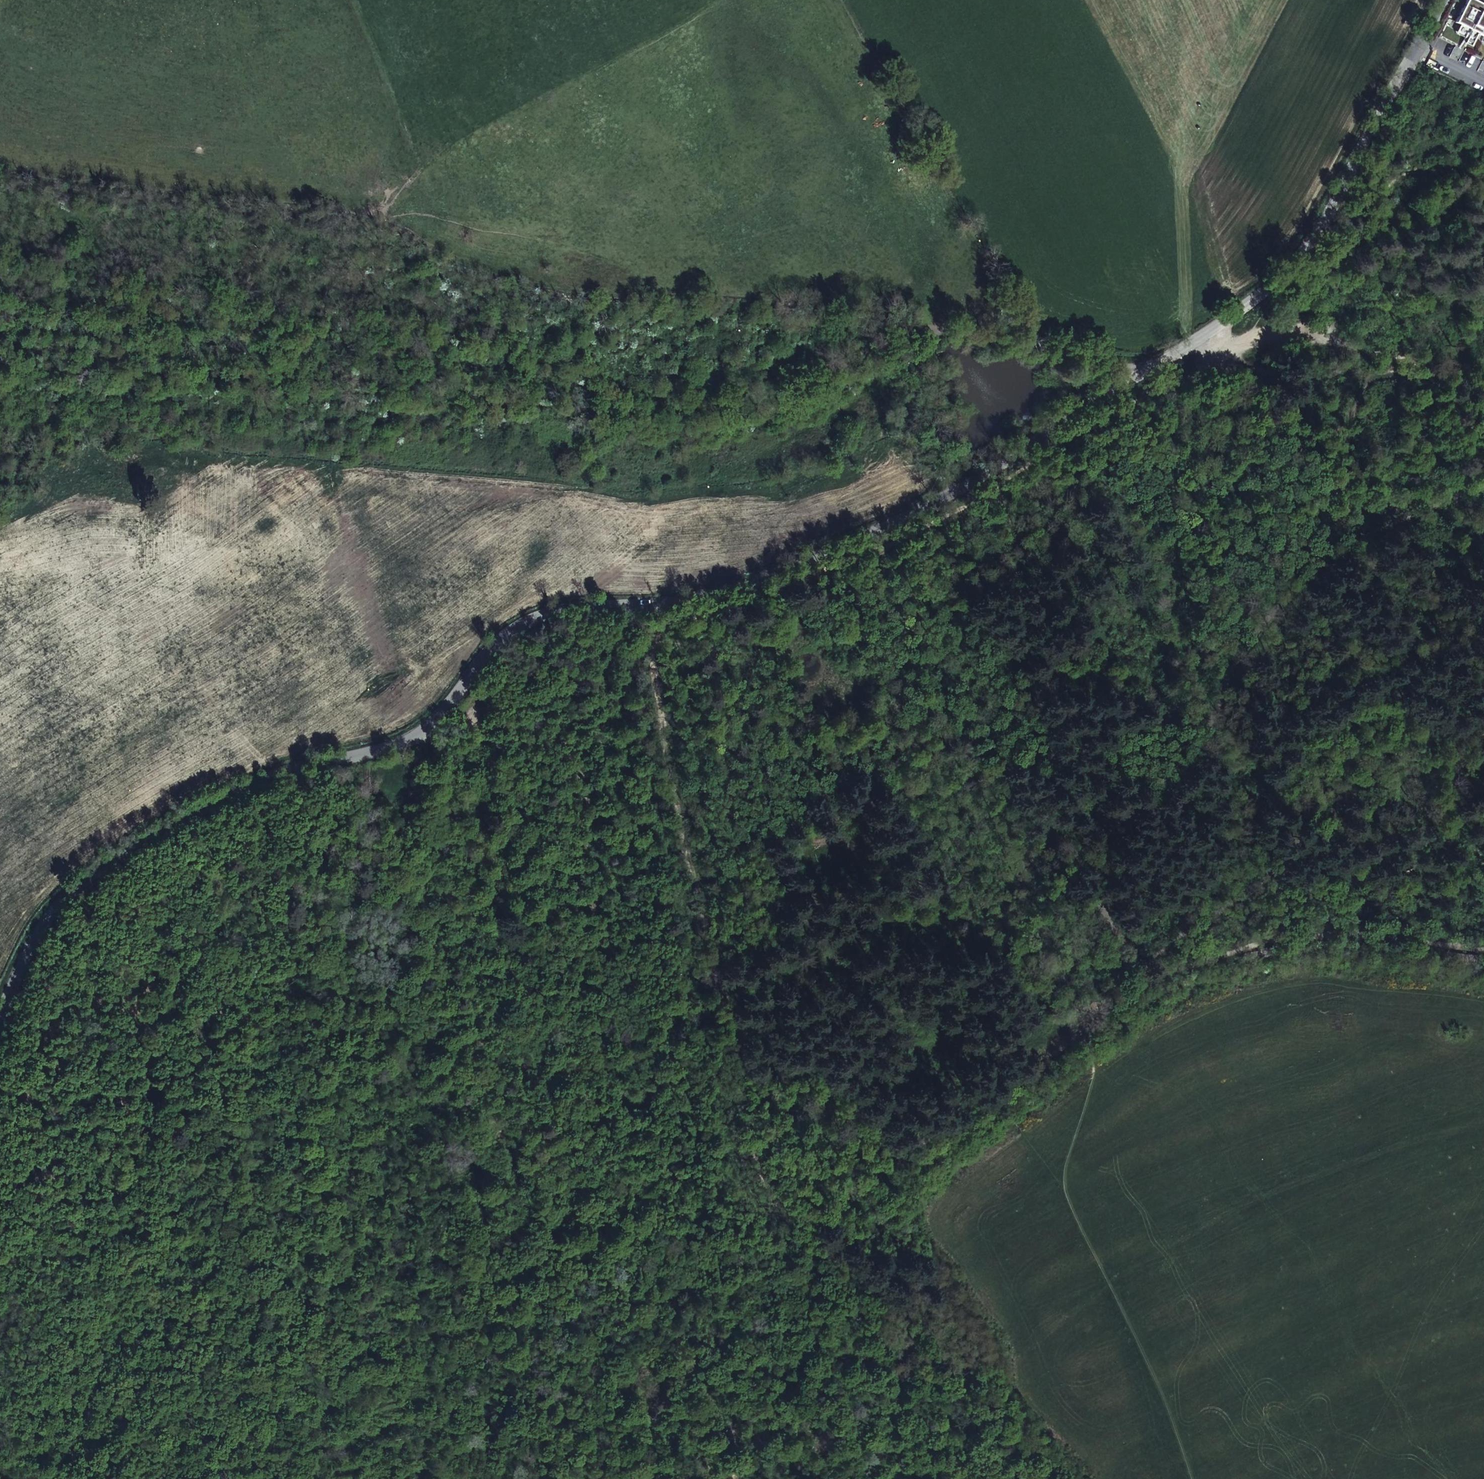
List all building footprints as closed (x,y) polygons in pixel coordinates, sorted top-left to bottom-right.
[(1454,22),(1459,25),(1461,26),(1459,30),(1465,33),(1464,36),(1466,38),(1466,39),(1472,42),(1476,34),(1483,38),(1483,6),(1473,0),(1466,0),(1454,22)] [(1461,26),(1459,25),(1455,34),(1463,38),(1464,36),(1465,33),(1459,30),(1461,26)]
